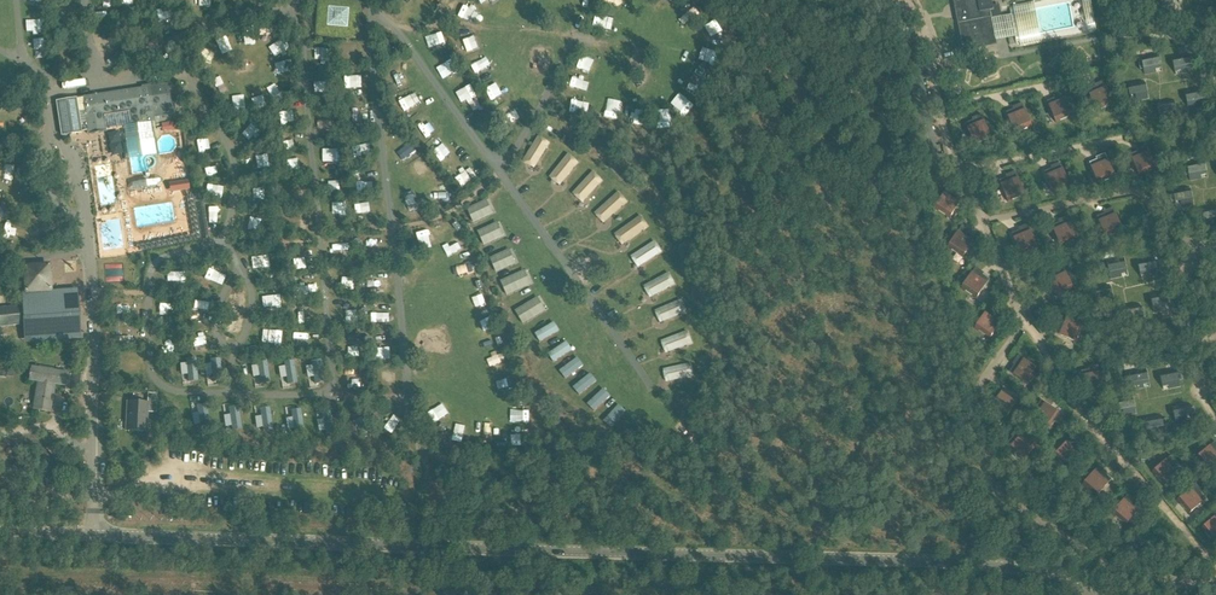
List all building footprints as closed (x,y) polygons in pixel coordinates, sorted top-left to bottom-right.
[(487,13),(498,5),(494,0),(481,0),(479,1),(487,13)] [(958,24),(962,23),(967,50),(997,44),(996,40),(992,19),(1002,17),(1000,9),(994,11),(993,6),(992,0),(953,0),(958,24)] [(1008,38),(1015,37),(1016,42),(1026,40),(1026,42),(1047,38),(1047,39),(1068,35),(1068,36),(1089,32),(1096,31),(1091,0),(1040,0),(1040,1),(1020,5),(1020,6),(1010,8),(1011,15),(1004,16),(1008,38)] [(357,35),(359,8),(354,8),(354,6),(350,2),(345,2),(344,2),(335,2),(334,1),(329,1),(325,4),(325,5),(319,5),(317,32),(322,32),(322,37),(351,40),(352,34),(357,35)] [(28,29),(39,27),(38,14),(26,16),(28,29)] [(239,39),(240,45),(254,44),(253,31),(239,32),(239,39)] [(435,54),(446,55),(448,42),(436,40),(435,54)] [(224,41),(215,43),(219,57),(228,54),(224,41)] [(466,63),(483,56),(478,45),(462,51),(466,63)] [(1147,61),(1138,63),(1140,70),(1143,69),(1144,74),(1156,72),(1155,69),(1161,68),(1158,53),(1146,55),(1147,61)] [(1184,55),(1172,57),(1175,72),(1180,71),(1181,73),(1192,71),(1190,59),(1185,60),(1184,55)] [(576,74),(589,79),(594,63),(582,59),(576,74)] [(482,61),(469,67),(475,81),(488,75),(482,61)] [(439,69),(446,84),(457,79),(450,64),(439,69)] [(571,81),(565,89),(577,98),(583,90),(571,81)] [(1095,87),(1088,90),(1097,111),(1114,104),(1103,81),(1098,83),(1100,88),(1096,89),(1095,87)] [(1139,82),(1127,84),(1130,96),(1135,95),(1136,101),(1148,98),(1145,83),(1140,85),(1139,82)] [(82,97),(83,99),(79,99),(80,107),(84,107),(88,134),(106,132),(106,130),(130,125),(132,132),(149,129),(148,123),(155,122),(154,119),(176,115),(171,83),(153,86),(153,84),(141,86),(141,88),(82,97)] [(1191,93),(1185,94),(1188,109),(1200,106),(1199,101),(1204,100),(1202,88),(1190,90),(1191,93)] [(1054,99),(1047,102),(1056,123),(1073,115),(1063,92),(1057,95),(1059,99),(1055,101),(1054,99)] [(61,136),(81,132),(76,98),(56,101),(61,136)] [(1162,105),(1157,106),(1160,121),(1172,118),(1171,113),(1176,112),(1174,100),(1162,102),(1162,105)] [(1014,110),(1006,113),(1015,134),(1032,127),(1022,104),(1017,106),(1019,110),(1015,112),(1014,110)] [(193,125),(207,123),(206,113),(191,115),(193,125)] [(973,120),(965,124),(974,145),(991,137),(981,114),(976,117),(978,121),(974,123),(973,120)] [(644,117),(633,116),(632,131),(643,132),(644,117)] [(174,131),(173,122),(162,123),(163,132),(174,131)] [(534,167),(549,142),(539,136),(524,160),(534,167)] [(410,145),(404,150),(414,162),(420,158),(410,145)] [(1138,152),(1130,155),(1139,176),(1156,169),(1146,145),(1141,148),(1143,152),(1139,154),(1138,152)] [(936,146),(921,149),(925,168),(939,165),(939,164),(937,155),(936,146)] [(442,151),(436,155),(445,167),(451,163),(442,151)] [(560,184),(578,162),(569,154),(551,177),(560,184)] [(1097,160),(1089,163),(1098,184),(1115,177),(1105,154),(1100,156),(1102,161),(1098,162),(1097,160)] [(1193,168),(1184,169),(1185,176),(1189,175),(1190,180),(1201,178),(1201,175),(1207,174),(1204,160),(1192,162),(1193,168)] [(456,177),(468,169),(463,161),(451,169),(456,177)] [(423,162),(415,168),(424,181),(432,175),(423,162)] [(1052,169),(1044,172),(1053,193),(1070,186),(1060,163),(1055,165),(1056,169),(1052,171),(1052,169)] [(97,167),(99,206),(115,205),(113,166),(97,167)] [(583,201),(603,180),(594,172),(574,193),(583,201)] [(1007,178),(999,181),(1008,202),(1025,195),(1015,172),(1010,174),(1012,178),(1008,180),(1007,178)] [(134,193),(157,184),(153,174),(130,183),(134,193)] [(187,181),(173,183),(168,184),(170,193),(174,192),(189,190),(187,181)] [(948,187),(934,209),(950,218),(962,199),(955,195),(954,197),(950,195),(953,191),(948,187)] [(1174,195),(1170,196),(1172,202),(1180,201),(1181,206),(1194,204),(1191,189),(1185,190),(1184,188),(1173,190),(1174,195)] [(604,222),(627,201),(619,192),(596,213),(604,222)] [(410,202),(415,215),(423,212),(418,199),(410,202)] [(468,212),(473,223),(493,215),(488,203),(468,212)] [(1202,212),(1205,227),(1215,224),(1215,219),(1215,218),(1215,206),(1207,208),(1208,211),(1202,212)] [(1104,214),(1097,217),(1106,238),(1123,231),(1113,208),(1107,210),(1109,214),(1105,216),(1104,214)] [(623,244),(648,226),(641,216),(616,234),(623,244)] [(1059,223),(1052,226),(1061,247),(1077,240),(1067,217),(1062,219),(1064,223),(1060,225),(1059,223)] [(462,228),(457,221),(452,225),(458,231),(462,228)] [(478,231),(483,245),(504,239),(499,224),(478,231)] [(1019,231),(1012,234),(1021,255),(1038,248),(1027,224),(1022,227),(1024,231),(1020,233),(1019,231)] [(961,227),(948,248),(963,258),(975,238),(969,234),(967,236),(964,234),(966,230),(961,227)] [(421,233),(424,246),(436,243),(433,230),(421,233)] [(121,249),(120,236),(102,237),(103,250),(121,249)] [(376,247),(376,238),(364,238),(364,247),(376,247)] [(655,241),(631,257),(638,268),(662,252),(655,241)] [(491,259),(497,273),(516,265),(510,251),(491,259)] [(253,259),(259,270),(267,265),(262,254),(253,259)] [(1113,265),(1108,266),(1110,278),(1122,276),(1121,273),(1127,272),(1124,257),(1112,260),(1113,265)] [(1149,259),(1137,261),(1140,276),(1146,275),(1146,277),(1158,275),(1157,270),(1160,269),(1159,263),(1150,264),(1149,259)] [(477,277),(472,264),(460,270),(466,282),(477,277)] [(1054,273),(1047,276),(1057,297),(1073,289),(1062,266),(1057,269),(1059,273),(1055,275),(1054,273)] [(976,267),(962,288),(977,298),(989,280),(983,275),(982,277),(978,275),(981,271),(976,267)] [(502,282),(508,296),(531,286),(525,272),(502,282)] [(650,298),(675,284),(669,273),(644,286),(650,298)] [(1105,286),(1093,289),(1096,301),(1101,300),(1102,305),(1114,303),(1111,288),(1105,289),(1105,286)] [(24,342),(80,339),(77,290),(21,293),(22,306),(0,307),(0,326),(23,325),(24,342)] [(1156,297),(1151,298),(1154,313),(1166,310),(1165,305),(1173,303),(1172,296),(1169,297),(1167,292),(1156,294),(1156,297)] [(484,313),(482,295),(473,295),(475,313),(484,313)] [(537,298),(513,314),(522,329),(547,313),(537,298)] [(660,323),(687,312),(681,299),(654,310),(660,323)] [(1128,309),(1122,310),(1125,325),(1137,322),(1136,316),(1145,314),(1144,308),(1140,309),(1139,303),(1127,306),(1128,309)] [(989,308),(975,329),(990,339),(1003,320),(996,315),(995,317),(991,315),(994,311),(989,308)] [(1058,326),(1055,334),(1076,343),(1083,326),(1060,316),(1058,321),(1062,323),(1061,327),(1058,326)] [(482,338),(491,336),(487,319),(478,321),(482,338)] [(554,334),(560,330),(555,321),(535,333),(541,342),(554,334)] [(665,354),(692,344),(687,331),(660,341),(665,354)] [(504,345),(501,337),(496,339),(499,346),(504,345)] [(568,353),(573,349),(567,340),(548,353),(554,362),(568,353)] [(501,354),(486,357),(490,376),(505,373),(501,354)] [(1015,366),(1010,372),(1029,385),(1039,371),(1018,356),(1015,361),(1019,364),(1016,367),(1015,366)] [(197,380),(196,357),(186,358),(186,362),(180,363),(181,378),(182,378),(183,385),(192,385),(191,380),(197,380)] [(223,381),(221,357),(210,358),(210,363),(205,364),(206,379),(207,379),(208,386),(216,385),(216,381),(223,381)] [(579,369),(584,365),(578,357),(560,370),(566,379),(579,369)] [(270,382),(267,358),(257,360),(257,365),(252,366),(255,388),(264,387),(264,383),(270,382)] [(297,382),(294,359),(284,361),(284,365),(278,366),(281,382),(282,381),(283,388),(292,387),(291,383),(297,382)] [(325,382),(322,359),(311,360),(311,365),(306,366),(308,381),(309,381),(310,388),(319,387),(318,383),(325,382)] [(691,366),(691,363),(663,369),(666,382),(694,376),(691,366)] [(1089,370),(1081,372),(1085,394),(1103,391),(1098,366),(1092,367),(1093,372),(1089,373),(1089,370)] [(33,409),(41,411),(48,370),(31,367),(29,380),(37,381),(33,409)] [(1135,377),(1126,378),(1128,385),(1131,384),(1132,389),(1144,387),(1143,384),(1149,383),(1146,368),(1134,371),(1135,377)] [(48,370),(41,411),(50,412),(54,384),(66,386),(68,373),(48,370)] [(393,370),(381,371),(381,387),(394,387),(393,370)] [(1172,370),(1159,372),(1162,387),(1168,386),(1168,389),(1180,386),(1179,381),(1183,381),(1181,374),(1173,376),(1172,370)] [(592,385),(598,381),(591,372),(573,387),(580,395),(592,385)] [(607,400),(611,395),(604,388),(599,393),(588,404),(595,411),(607,400)] [(1004,389),(991,408),(1006,418),(1020,397),(1015,394),(1013,398),(1009,395),(1010,393),(1004,389)] [(1116,405),(1113,405),(1114,412),(1123,410),(1124,416),(1136,413),(1133,399),(1127,400),(1127,397),(1115,400),(1116,405)] [(211,426),(206,403),(200,404),(199,401),(191,403),(192,410),(190,410),(193,425),(200,423),(200,428),(211,426)] [(1032,410),(1029,415),(1050,429),(1060,414),(1041,401),(1037,408),(1039,409),(1036,413),(1032,410)] [(126,430),(146,431),(147,403),(128,402),(126,430)] [(242,429),(239,405),(232,406),(232,403),(223,404),(224,411),(222,412),(225,426),(231,425),(232,430),(233,430),(242,428),(242,429)] [(1178,408),(1173,409),(1176,424),(1188,422),(1186,416),(1195,414),(1194,408),(1191,408),(1190,403),(1178,406),(1178,408)] [(623,416),(627,411),(619,404),(604,421),(612,428),(623,416)] [(273,429),(270,406),(262,407),(262,405),(255,406),(256,413),(254,413),(256,427),(262,427),(263,431),(264,431),(273,429)] [(305,432),(301,408),(295,409),(294,406),(285,407),(286,414),(285,415),(287,429),(293,428),(294,433),(305,432)] [(336,433),(332,408),(322,410),(322,408),(316,409),(318,420),(317,420),(319,431),(325,430),(325,434),(336,433)] [(1150,420),(1144,421),(1147,436),(1159,433),(1158,428),(1167,426),(1165,419),(1162,420),(1161,415),(1149,417),(1150,420)] [(448,428),(442,423),(438,428),(445,432),(448,428)] [(1013,438),(1007,444),(1025,459),(1036,445),(1017,429),(1014,433),(1017,436),(1014,440),(1013,438)] [(1070,438),(1054,456),(1067,468),(1082,451),(1076,446),(1075,448),(1072,445),(1075,441),(1070,438)] [(1196,458),(1208,472),(1215,465),(1215,450),(1215,449),(1215,448),(1215,443),(1215,442),(1196,458)] [(45,461),(58,456),(54,447),(41,452),(45,461)] [(1171,456),(1152,473),(1164,486),(1181,471),(1175,465),(1174,467),(1171,463),(1174,460),(1171,456)] [(1099,466),(1082,485),(1096,497),(1111,480),(1105,475),(1104,476),(1100,474),(1103,470),(1099,466)] [(1196,484),(1177,501),(1189,514),(1206,499),(1201,493),(1199,495),(1196,492),(1200,489),(1196,484)] [(1128,495),(1112,514),(1125,526),(1140,508),(1134,503),(1133,505),(1130,502),(1133,499),(1128,495)] [(1201,529),(1213,543),(1215,540),(1215,516),(1201,529)]
